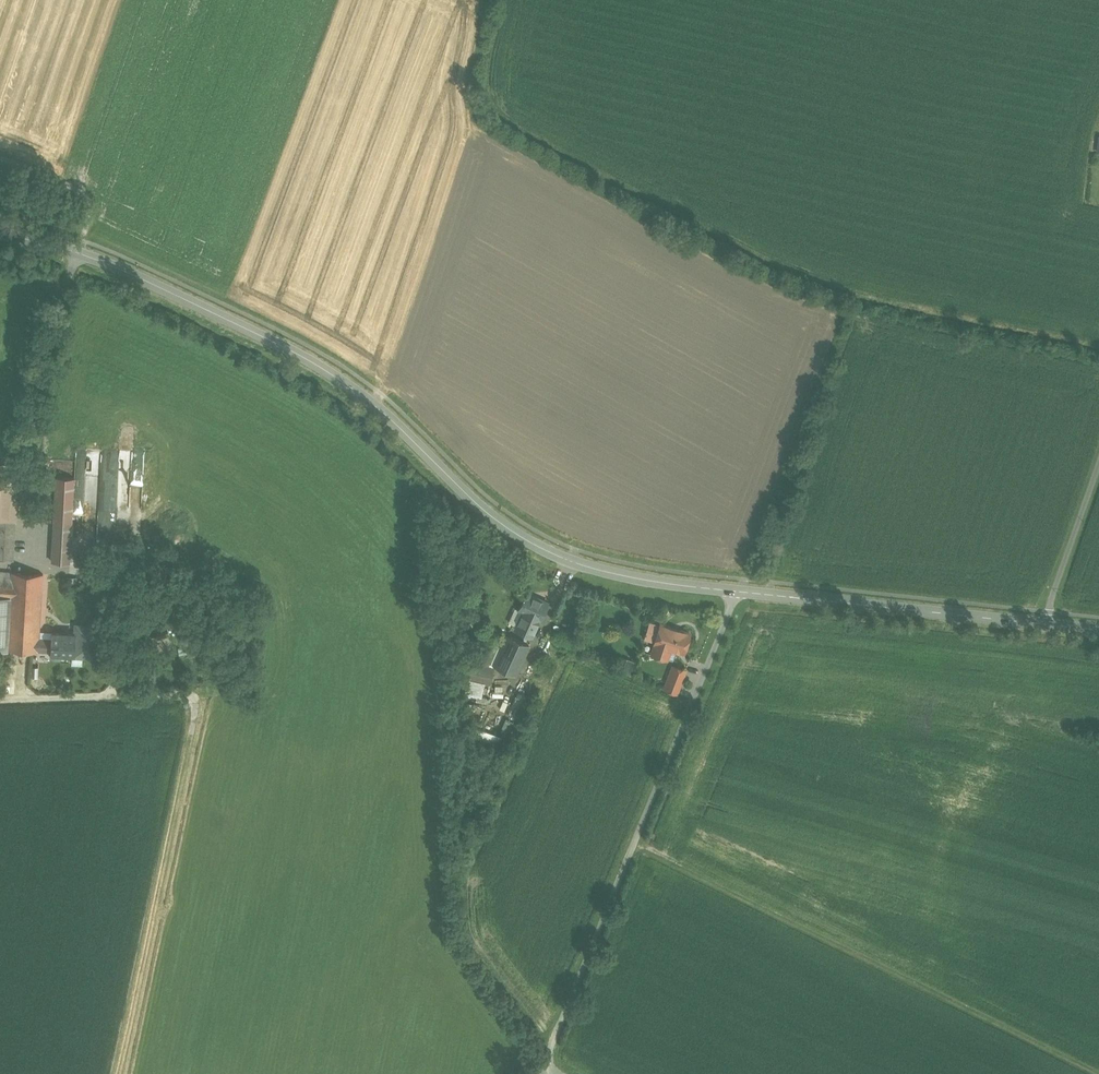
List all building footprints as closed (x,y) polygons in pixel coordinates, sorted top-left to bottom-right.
[(0,462),(0,520),(15,521),(19,463),(0,462)] [(75,478),(57,477),(52,562),(70,563),(72,533),(75,478)] [(0,520),(0,559),(13,560),(15,521),(0,520)] [(0,608),(0,649),(11,650),(13,617),(10,617),(12,573),(5,572),(3,608),(0,608)] [(43,574),(12,572),(12,573),(10,617),(13,617),(40,619),(43,574)] [(527,593),(519,610),(519,611),(520,610),(523,612),(515,630),(532,637),(540,620),(541,621),(549,603),(548,603),(527,594),(527,593)] [(40,619),(13,617),(11,650),(38,652),(38,651),(39,639),(40,619)] [(690,634),(661,625),(655,644),(656,644),(652,655),(655,656),(656,658),(660,659),(662,658),(667,660),(667,659),(665,659),(668,648),(684,653),(690,634)] [(86,629),(76,629),(76,634),(75,653),(82,653),(82,657),(96,657),(98,627),(86,626),(86,629)] [(167,626),(150,631),(153,641),(170,636),(167,626)] [(52,633),(52,639),(39,639),(38,651),(51,652),(51,653),(51,654),(52,654),(52,656),(54,659),(59,660),(62,657),(62,654),(75,655),(75,653),(76,634),(52,633)] [(529,646),(512,638),(506,651),(505,651),(515,656),(523,659),(529,646)] [(515,656),(505,651),(506,651),(503,649),(501,655),(500,655),(496,663),(509,669),(515,656)] [(494,667),(472,662),(468,677),(490,683),(494,667)] [(673,666),(665,689),(677,694),(686,671),(673,666)]
